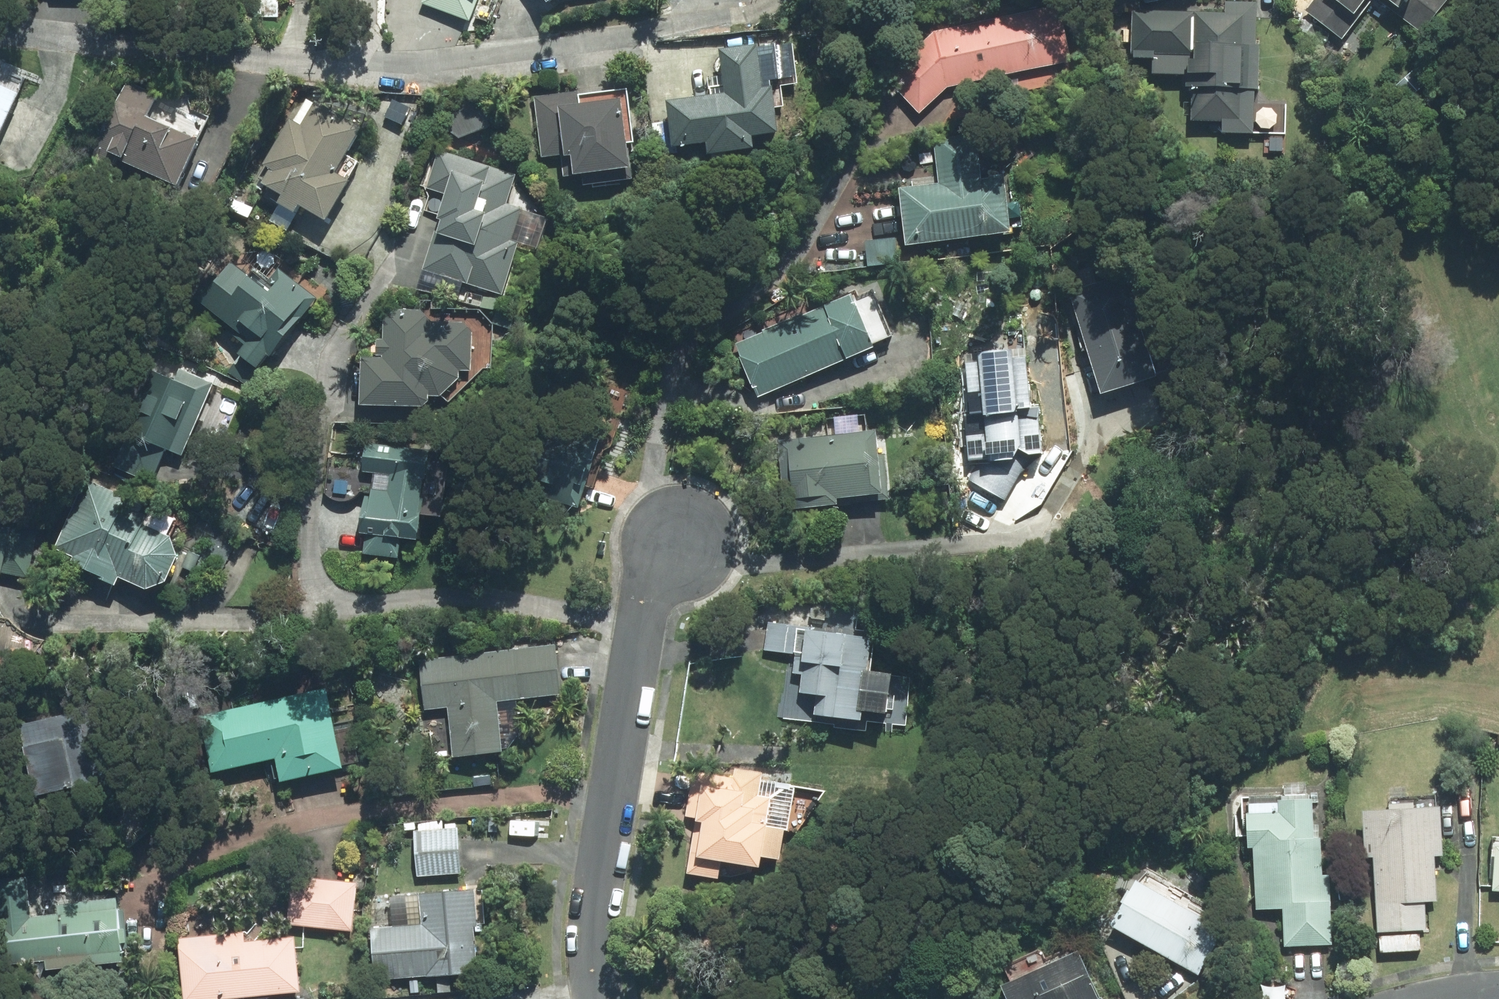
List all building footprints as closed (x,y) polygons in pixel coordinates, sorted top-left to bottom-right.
[(470,18),(477,0),(422,0),(470,18)] [(1302,11),(1339,39),(1369,0),(1310,0),(1302,11)] [(1417,33),(1442,0),(1375,0),(1417,33)] [(926,114),(952,88),(1079,61),(1067,4),(940,31),(919,39),(885,72),(926,114)] [(1257,48),(1257,5),(1225,4),(1225,15),(1131,15),(1131,59),(1203,60),(1203,69),(1195,69),(1195,126),(1225,126),(1225,139),(1256,139),(1257,94),(1261,94),(1261,48),(1257,48)] [(775,89),(770,45),(729,50),(735,94),(674,101),(679,149),(714,144),(715,157),(765,151),(763,138),(794,135),(788,87),(775,89)] [(27,94),(0,82),(0,155),(27,94)] [(183,186),(204,139),(151,116),(160,96),(128,82),(94,157),(117,168),(122,158),(183,186)] [(537,97),(545,157),(565,155),(568,178),(587,175),(588,186),(638,179),(637,169),(640,170),(637,144),(640,143),(633,89),(582,95),(582,92),(537,97)] [(369,127),(322,101),(309,125),(296,117),(271,163),(270,162),(261,178),(272,185),(266,196),(300,215),(305,206),(334,222),(357,180),(343,172),(369,127)] [(679,153),(676,119),(654,122),(658,156),(679,153)] [(521,176),(441,150),(428,189),(449,195),(425,270),(509,297),(526,244),(518,241),(528,209),(512,204),(521,176)] [(991,179),(988,152),(949,157),(952,184),(905,189),(911,248),(1023,235),(1016,176),(991,179)] [(326,299),(288,270),(274,288),(240,262),(224,284),(218,280),(201,302),(255,344),(244,358),(265,374),(276,360),(278,362),(283,355),(326,299)] [(1077,293),(1112,396),(1163,378),(1141,312),(1151,309),(1138,272),(1077,293)] [(762,397),(883,347),(862,293),(740,342),(762,397)] [(482,372),(483,333),(473,323),(439,323),(427,311),(401,310),(390,320),(389,360),(371,359),(370,407),(434,408),(440,403),(440,398),(452,398),(470,380),(470,372),(482,372)] [(175,354),(162,348),(158,357),(171,363),(175,354)] [(1035,383),(1033,348),(973,352),(977,410),(973,411),(977,459),(985,458),(976,477),(1015,498),(1037,454),(1049,454),(1044,382),(1035,383)] [(186,457),(216,385),(154,359),(124,430),(130,433),(116,467),(156,484),(170,451),(186,457)] [(888,432),(796,440),(802,508),(894,500),(888,432)] [(428,532),(430,448),(365,446),(364,471),(393,472),(393,487),(374,487),(374,495),(365,495),(364,530),(368,530),(367,550),(405,552),(406,532),(428,532)] [(174,592),(186,567),(179,544),(152,531),(156,521),(128,508),(131,503),(90,484),(57,553),(77,563),(74,569),(93,578),(91,581),(116,593),(120,585),(152,600),(174,592)] [(39,535),(15,530),(16,527),(0,523),(0,580),(4,581),(6,575),(29,580),(39,535)] [(812,716),(856,722),(857,711),(883,714),(888,676),(868,673),(873,634),(857,632),(860,604),(815,599),(811,630),(792,627),(789,656),(795,657),(792,677),(800,678),(797,709),(812,711),(812,716)] [(10,616),(0,614),(0,660),(10,616)] [(508,756),(502,705),(565,698),(559,648),(423,663),(429,713),(452,711),(458,762),(508,756)] [(290,786),(354,770),(333,689),(206,721),(220,777),(283,760),(290,786)] [(124,791),(102,708),(20,730),(39,802),(79,792),(82,802),(124,791)] [(697,820),(687,875),(717,880),(720,863),(750,869),(752,857),(776,862),(782,831),(767,828),(772,797),(759,795),(763,775),(734,770),(732,779),(696,772),(687,818),(697,820)] [(1318,837),(1310,837),(1308,794),(1245,797),(1245,812),(1242,812),(1244,847),(1251,847),(1254,908),(1279,907),(1282,946),(1329,943),(1327,903),(1331,903),(1330,874),(1320,875),(1318,837)] [(1434,805),(1357,811),(1361,857),(1369,857),(1374,933),(1422,929),(1420,903),(1431,902),(1428,859),(1438,858),(1434,805)] [(446,830),(445,822),(419,824),(420,833),(416,833),(420,878),(464,874),(460,829),(446,830)] [(1489,851),(1489,897),(1498,896),(1498,852),(1489,851)] [(1207,879),(1201,868),(1186,876),(1192,887),(1207,879)] [(298,926),(359,932),(364,885),(303,879),(298,926)] [(133,965),(127,899),(61,906),(62,916),(35,918),(31,880),(0,883),(0,932),(3,967),(51,962),(52,973),(133,965)] [(1219,929),(1129,880),(1104,926),(1195,975),(1219,929)] [(426,926),(375,929),(379,979),(430,976),(430,977),(481,974),(478,928),(486,927),(483,890),(424,894),(426,926)] [(309,994),(304,939),(251,944),(250,934),(182,940),(187,998),(256,998),(309,994)] [(995,984),(1002,998),(1095,998),(1071,948),(995,984)]
